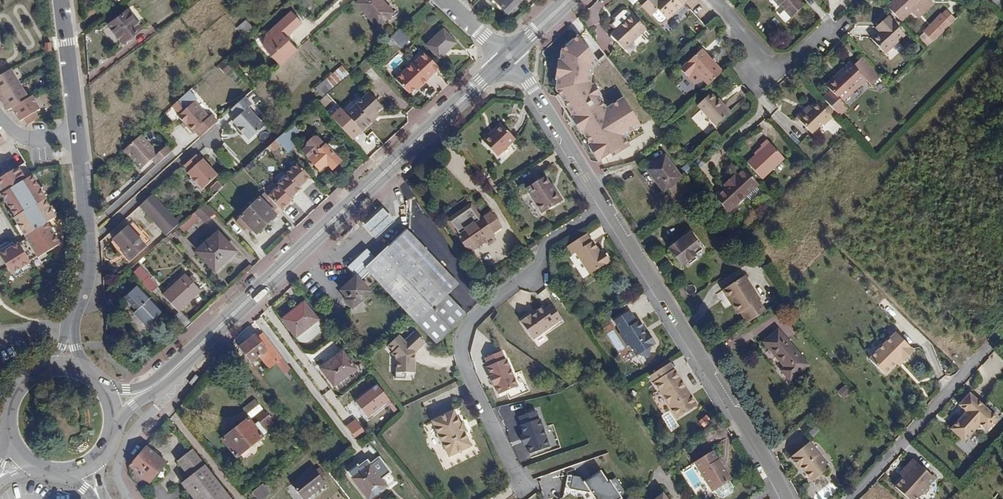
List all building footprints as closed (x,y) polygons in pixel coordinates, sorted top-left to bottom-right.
[(385,5),(380,0),(359,0),(355,3),(377,27),(391,15),(383,6),(385,5)] [(510,14),(523,0),(496,0),(510,14)] [(642,6),(651,16),(658,10),(667,19),(682,5),(680,3),(683,0),(647,0),(642,6)] [(778,6),(779,5),(791,17),(803,6),(798,0),(772,0),(778,6)] [(887,7),(900,21),(918,4),(924,0),(894,0),(887,7)] [(929,0),(924,0),(918,4),(923,9),(931,2),(929,0)] [(392,13),(385,5),(383,6),(391,15),(392,13)] [(126,10),(106,25),(120,43),(140,28),(126,10)] [(658,10),(651,16),(658,24),(662,24),(667,19),(658,10)] [(275,67),(293,51),(287,45),(285,47),(280,41),(298,25),(287,13),(268,29),(272,34),(259,47),(265,55),(268,53),(271,56),(269,59),(275,67)] [(610,35),(623,49),(646,29),(632,15),(610,35)] [(928,47),(951,24),(941,15),(919,36),(928,47)] [(888,16),(878,25),(881,29),(878,32),(871,40),(884,53),(905,35),(888,16)] [(245,40),(255,31),(244,19),(234,27),(245,40)] [(412,19),(403,27),(407,33),(417,24),(412,19)] [(442,30),(425,46),(437,60),(455,44),(442,30)] [(598,61),(577,35),(559,49),(554,90),(596,163),(643,132),(640,126),(622,96),(608,104),(590,81),(592,69),(598,61)] [(384,46),(378,52),(386,61),(404,44),(400,39),(387,50),(384,46)] [(707,86),(723,71),(701,49),(680,69),(687,78),(688,77),(694,72),(700,79),(707,86)] [(417,84),(419,85),(424,80),(425,79),(432,72),(419,57),(393,78),(406,93),(414,86),(417,84)] [(871,84),(879,77),(871,67),(869,68),(860,59),(852,66),(850,63),(842,70),(844,72),(836,79),(827,87),(830,91),(823,98),(839,115),(847,108),(841,102),(866,79),(871,84)] [(225,73),(231,69),(226,61),(220,65),(225,73)] [(333,87),(348,74),(340,67),(326,79),(333,87)] [(0,74),(0,94),(19,82),(10,68),(0,74)] [(835,77),(836,79),(844,72),(842,70),(835,77)] [(694,83),(700,79),(694,72),(688,77),(694,83)] [(0,94),(0,99),(6,109),(11,107),(27,97),(19,82),(0,94)] [(368,93),(345,115),(362,131),(372,121),(368,116),(372,112),(375,114),(381,107),(368,93)] [(697,105),(715,126),(730,112),(718,99),(716,100),(710,94),(697,105)] [(27,97),(11,107),(19,120),(22,118),(26,124),(37,117),(34,111),(39,108),(31,95),(27,97)] [(241,97),(226,111),(233,119),(228,123),(233,128),(231,129),(239,137),(241,136),(245,141),(260,127),(244,109),(247,105),(241,97)] [(804,110),(796,118),(811,133),(822,124),(823,125),(831,118),(817,102),(806,112),(804,110)] [(193,140),(205,130),(209,126),(203,120),(201,122),(185,103),(169,117),(185,136),(188,134),(193,140)] [(362,131),(345,115),(342,107),(332,117),(354,139),(362,131)] [(502,125),(484,141),(497,155),(515,139),(502,125)] [(664,136),(659,130),(648,139),(652,145),(664,136)] [(331,169),(339,162),(315,136),(308,142),(307,147),(302,153),(318,170),(326,163),(331,169)] [(315,136),(339,162),(340,161),(336,156),(327,147),(317,136),(315,136)] [(135,139),(118,154),(125,162),(130,163),(136,170),(146,162),(150,167),(164,154),(160,149),(157,152),(152,156),(150,157),(135,139)] [(784,159),(766,140),(760,146),(762,148),(747,163),(762,179),(784,159)] [(327,147),(336,156),(343,151),(334,141),(327,147)] [(194,157),(183,167),(187,172),(186,174),(191,180),(190,181),(195,186),(196,185),(201,191),(216,177),(201,161),(199,162),(194,157)] [(664,157),(655,164),(648,169),(646,170),(663,191),(680,178),(664,157)] [(648,169),(655,164),(651,161),(645,165),(648,169)] [(23,162),(0,176),(0,193),(9,209),(14,216),(13,217),(26,238),(0,254),(0,257),(10,274),(12,273),(28,263),(29,262),(29,261),(37,256),(37,257),(59,244),(46,222),(55,217),(44,199),(46,198),(23,162)] [(288,174),(301,187),(311,177),(297,162),(286,172),(288,174)] [(728,212),(758,185),(744,169),(735,177),(733,179),(731,177),(723,184),(724,186),(714,195),(728,212)] [(288,174),(277,185),(291,199),(302,188),(301,187),(288,174)] [(562,200),(554,187),(552,188),(550,185),(545,177),(526,188),(542,213),(562,200)] [(214,193),(223,186),(218,180),(209,187),(214,193)] [(291,199),(277,185),(268,194),(282,208),(291,199)] [(339,187),(330,195),(336,200),(344,192),(339,187)] [(146,210),(169,235),(177,227),(178,226),(149,193),(137,204),(144,212),(146,210)] [(275,216),(281,211),(264,194),(259,199),(274,215),(275,216)] [(217,201),(221,209),(228,205),(223,198),(217,201)] [(270,219),(274,215),(259,199),(238,217),(252,232),(268,217),(270,219)] [(215,215),(205,204),(194,214),(198,218),(204,225),(215,215)] [(447,221),(456,234),(462,243),(469,252),(495,234),(493,232),(501,226),(491,212),(484,218),(481,215),(480,215),(472,204),(447,221)] [(388,215),(382,209),(364,226),(370,232),(376,238),(393,221),(388,215)] [(165,237),(166,237),(169,235),(146,210),(144,212),(165,237)] [(198,218),(194,214),(178,226),(177,227),(182,232),(198,218)] [(127,228),(112,241),(129,260),(144,247),(127,228)] [(418,323),(447,295),(458,284),(405,230),(376,258),(367,249),(347,267),(356,276),(340,291),(347,298),(345,300),(352,308),(370,291),(360,280),(370,271),(418,323)] [(668,249),(681,266),(703,249),(689,232),(668,249)] [(216,234),(196,252),(214,270),(234,252),(216,234)] [(462,243),(456,234),(452,237),(458,246),(462,243)] [(587,274),(596,268),(584,250),(593,245),(590,241),(589,242),(584,234),(565,246),(570,255),(574,253),(587,274)] [(584,250),(596,268),(605,262),(607,261),(602,252),(598,253),(593,245),(584,250)] [(532,259),(528,254),(522,258),(526,263),(532,259)] [(28,263),(12,273),(14,277),(30,267),(28,263)] [(132,272),(151,292),(156,288),(147,279),(149,277),(139,266),(132,272)] [(742,312),(749,322),(766,310),(759,299),(761,298),(746,274),(725,287),(734,301),(732,302),(740,313),(742,312)] [(185,276),(163,296),(178,311),(200,291),(185,276)] [(137,285),(125,295),(137,308),(133,312),(145,325),(161,311),(137,285)] [(723,289),(732,302),(734,301),(725,287),(723,289)] [(437,343),(466,316),(447,295),(418,323),(437,343)] [(282,319),(296,337),(318,321),(304,302),(282,319)] [(552,302),(522,322),(535,340),(565,320),(552,302)] [(629,310),(613,320),(621,332),(618,333),(627,345),(630,346),(636,355),(638,354),(648,356),(650,346),(655,343),(648,332),(647,332),(638,320),(636,321),(629,310)] [(318,321),(296,337),(299,340),(305,343),(309,342),(325,329),(318,321)] [(416,372),(415,352),(426,342),(415,330),(405,339),(400,335),(386,348),(397,360),(396,373),(416,372)] [(808,365),(778,330),(763,343),(784,367),(781,370),(790,380),(808,365)] [(273,347),(263,333),(257,337),(268,350),(273,347)] [(905,361),(915,351),(896,333),(870,360),(886,375),(897,364),(902,359),(905,361)] [(256,334),(247,341),(259,357),(263,362),(269,369),(277,363),(282,358),(273,347),(268,350),(257,337),(256,334)] [(259,357),(247,341),(239,347),(251,363),(259,357)] [(488,367),(508,359),(504,349),(484,357),(488,367)] [(356,369),(342,351),(321,368),(334,385),(356,369)] [(282,358),(277,363),(285,374),(291,369),(282,358)] [(499,394),(519,386),(508,359),(488,367),(499,394)] [(269,369),(263,362),(260,364),(266,371),(269,369)] [(669,363),(649,376),(676,418),(698,404),(675,369),(673,370),(669,363)] [(368,417),(390,401),(377,384),(356,400),(368,417)] [(847,385),(838,390),(842,398),(851,393),(847,385)] [(998,418),(968,392),(956,405),(965,413),(951,429),(963,441),(977,426),(985,433),(998,418)] [(236,457),(237,456),(261,436),(267,432),(265,429),(274,422),(264,409),(250,420),(248,419),(223,439),(236,457)] [(459,425),(452,413),(431,423),(437,436),(435,437),(441,448),(442,448),(448,459),(470,449),(464,436),(467,435),(462,424),(459,425)] [(708,415),(699,420),(703,426),(711,422),(708,415)] [(527,444),(532,456),(553,447),(542,417),(520,425),(524,435),(521,436),(525,445),(527,444)] [(367,434),(357,420),(347,427),(357,441),(367,434)] [(261,436),(237,456),(239,458),(247,453),(250,456),(259,448),(256,445),(264,439),(261,436)] [(830,471),(809,444),(793,459),(795,461),(794,462),(800,470),(802,469),(815,483),(830,471)] [(193,449),(177,461),(190,477),(182,483),(194,498),(232,498),(193,449)] [(165,465),(145,450),(136,461),(129,470),(134,473),(148,484),(149,485),(165,465)] [(715,489),(730,480),(731,480),(718,458),(716,459),(711,451),(695,462),(713,491),(715,489)] [(912,457),(900,470),(902,476),(895,484),(910,498),(915,498),(935,478),(912,457)] [(358,468),(361,472),(370,465),(367,461),(358,468)] [(361,472),(353,479),(369,498),(386,485),(370,465),(361,472)] [(313,467),(292,484),(304,498),(305,498),(325,483),(313,467)] [(623,497),(611,479),(609,481),(603,471),(587,481),(593,490),(599,498),(620,498),(623,497)] [(148,484),(134,473),(131,477),(134,479),(132,482),(144,490),(148,484)] [(593,490),(587,481),(574,476),(572,488),(593,490)] [(733,486),(730,480),(715,489),(718,495),(723,496),(732,492),(733,486)] [(263,484),(253,492),(258,498),(262,498),(270,493),(263,484)]
